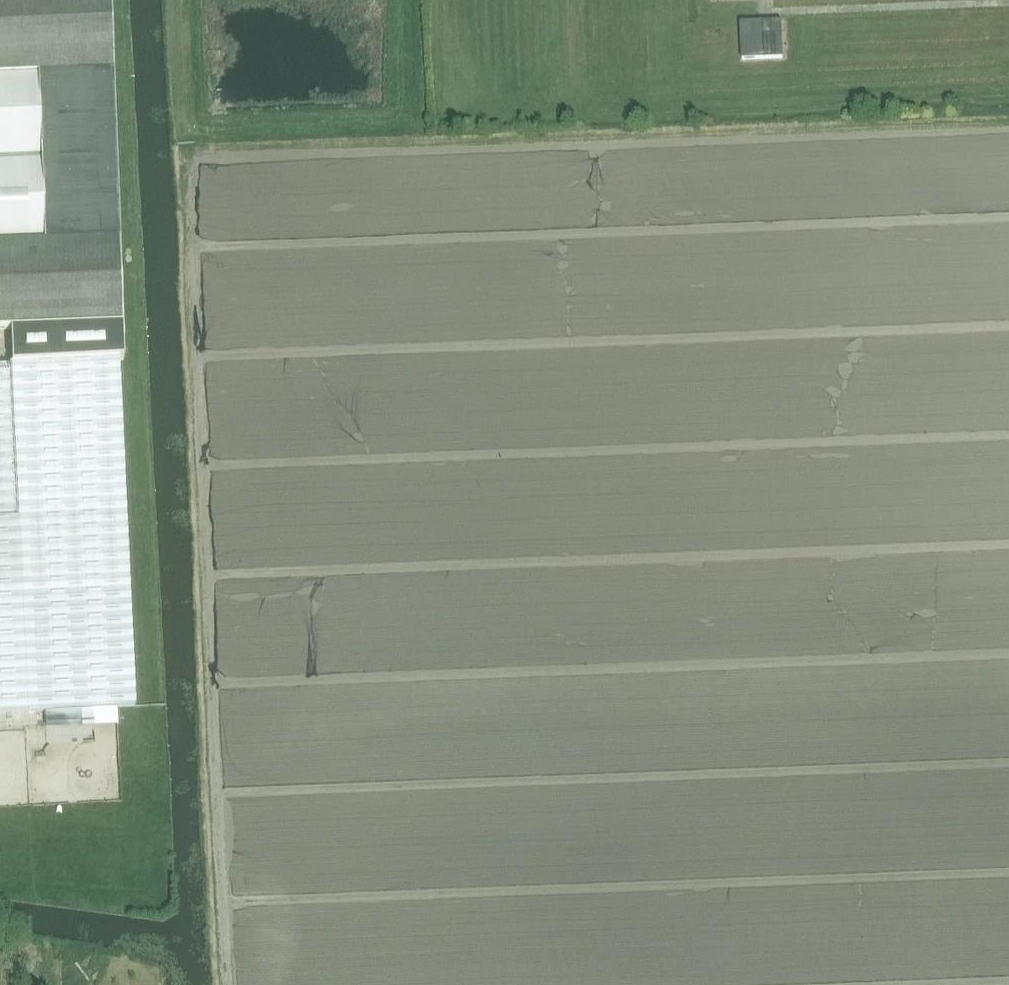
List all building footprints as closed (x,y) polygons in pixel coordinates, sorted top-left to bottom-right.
[(119,359),(124,359),(110,0),(0,0),(0,330),(10,330),(12,365),(119,361),(119,359)] [(781,22),(741,23),(742,58),(782,57),(781,22)] [(135,706),(119,361),(12,365),(0,366),(0,713),(135,706)] [(57,712),(45,713),(46,725),(58,724),(57,712)]
